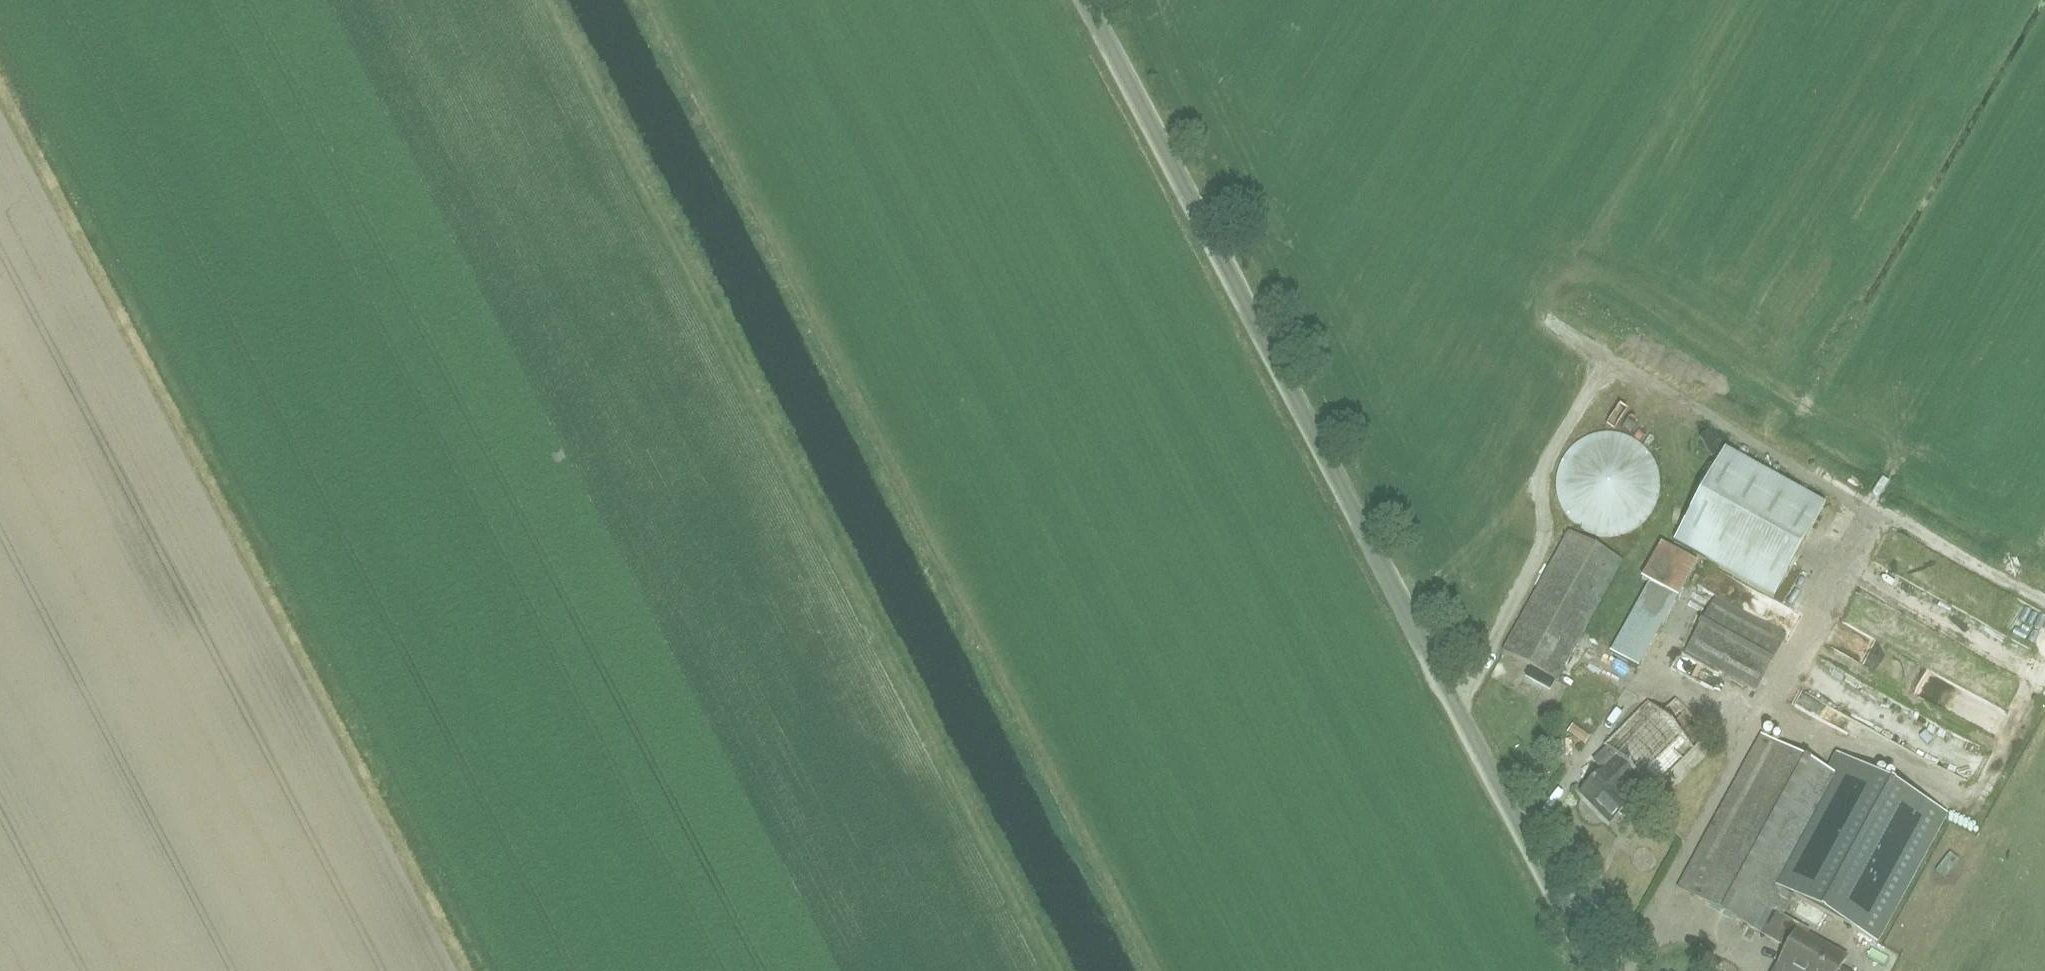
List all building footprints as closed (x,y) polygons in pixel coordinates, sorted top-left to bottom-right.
[(1659,489),(1659,485),(1659,481),(1658,477),(1658,473),(1657,470),(1655,466),(1654,462),(1652,459),(1649,455),(1647,452),(1644,449),(1641,446),(1638,444),(1635,442),(1631,440),(1627,438),(1624,436),(1620,435),(1616,435),(1612,434),(1608,434),(1604,434),(1600,435),(1596,435),(1592,436),(1588,438),(1584,440),(1581,441),(1577,444),(1574,446),(1571,449),(1568,452),(1566,455),(1564,459),(1562,462),(1560,466),(1559,470),(1558,473),(1557,477),(1556,481),(1556,485),(1556,489),(1557,493),(1558,497),(1559,501),(1560,505),(1562,509),(1564,512),(1566,516),(1568,519),(1571,522),(1574,525),(1577,527),(1581,529),(1584,531),(1588,533),(1592,534),(1596,536),(1600,536),(1604,537),(1608,537),(1612,537),(1616,536),(1620,536),(1624,534),(1627,533),(1631,531),(1635,529),(1638,527),(1641,525),(1644,522),(1647,519),(1649,516),(1652,512),(1654,509),(1655,505),(1657,501),(1658,497),(1658,494),(1659,489)] [(1774,597),(1824,506),(1724,451),(1674,543),(1774,597)] [(1556,681),(1621,563),(1567,533),(1503,652),(1556,681)] [(1614,655),(1638,669),(1697,564),(1662,544),(1643,579),(1653,585),(1614,655)] [(1786,638),(1716,599),(1686,653),(1756,692),(1786,638)] [(1910,688),(1988,726),(2000,702),(1922,664),(1910,688)] [(1910,720),(1916,705),(1847,678),(1841,693),(1910,720)] [(1643,799),(1708,736),(1675,701),(1660,716),(1648,703),(1604,745),(1617,758),(1603,771),(1580,793),(1609,823),(1632,801),(1623,792),(1630,786),(1643,799)] [(1939,732),(1929,758),(1966,773),(1977,747),(1939,732)] [(1826,773),(1760,737),(1677,890),(1769,940),(1769,939),(1787,949),(1778,965),(1790,970),(1840,970),(1839,970),(1845,959),(1805,938),(1808,932),(1781,918),(1793,897),(1878,943),(1946,816),(1835,756),(1826,773)]
